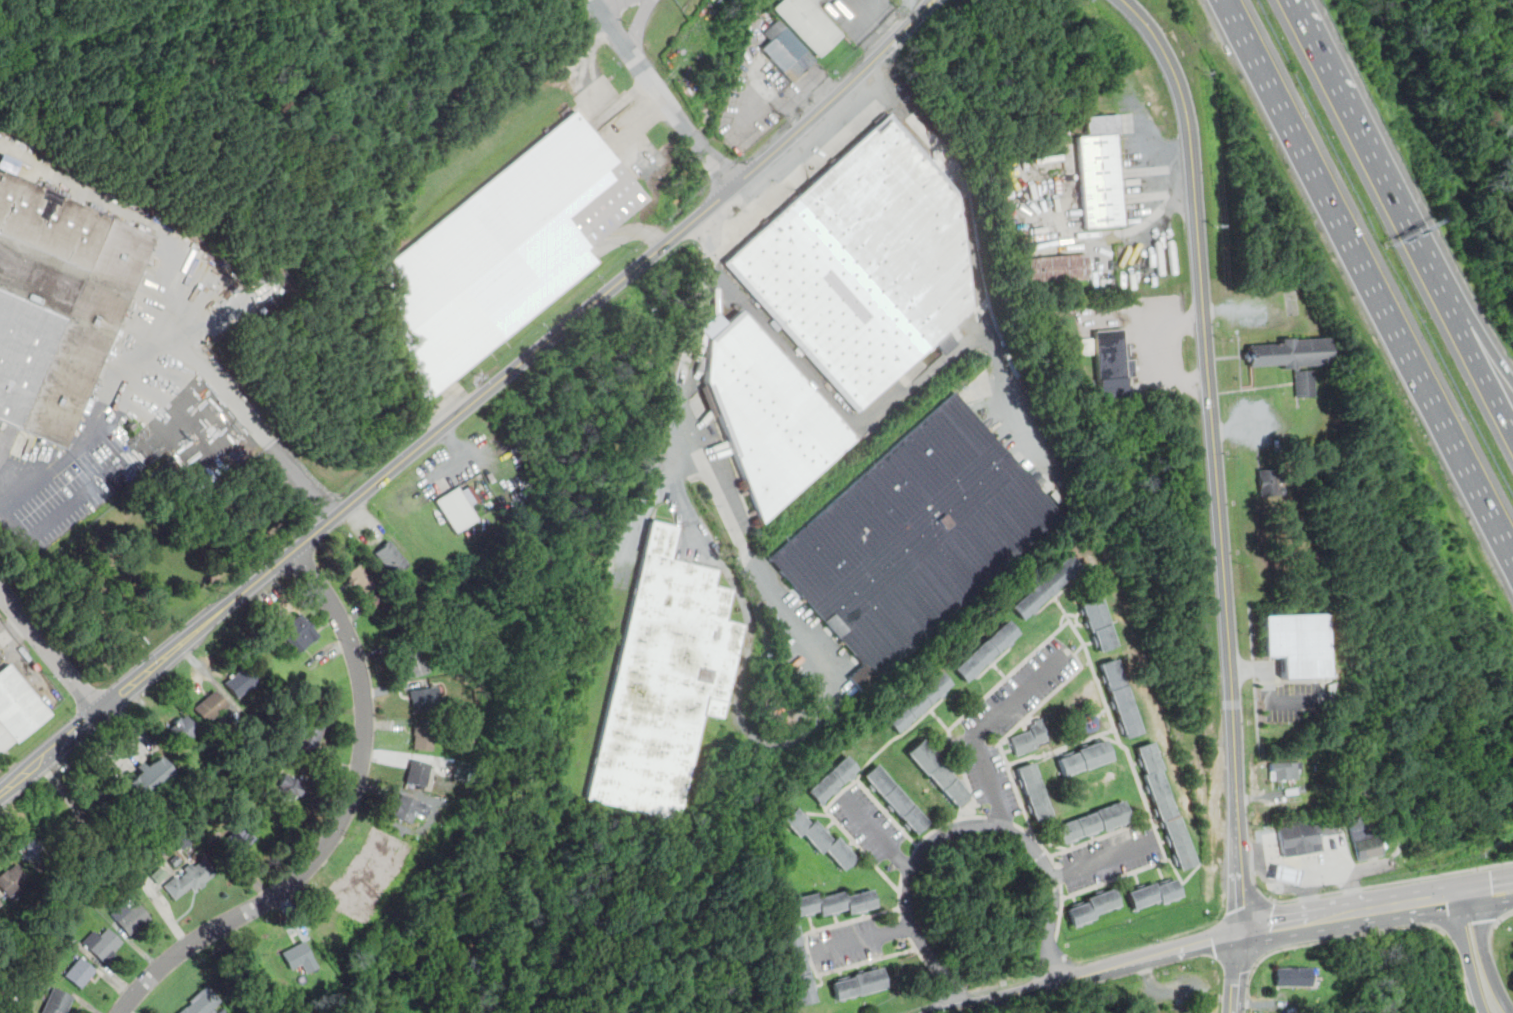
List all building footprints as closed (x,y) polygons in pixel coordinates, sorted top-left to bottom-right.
[(773,6),(780,0),(812,0),(845,35),(821,57),(773,6)] [(794,85),(764,52),(774,43),(766,34),(779,22),(817,63),(794,85)] [(597,264),(424,405),(381,272),(578,112),(650,200),(587,251),(597,264)] [(791,340),(790,341),(725,265),(889,115),(965,198),(976,306),(856,413),(791,340)] [(1088,119),(1122,116),(1124,138),(1116,139),(1124,227),(1086,230),(1078,138),(1089,137),(1088,119)] [(18,161),(0,153),(0,168),(13,174),(18,161)] [(65,451),(0,423),(0,171),(157,238),(65,451)] [(1091,280),(1030,285),(1028,260),(1089,255),(1091,280)] [(725,326),(741,311),(857,438),(764,524),(705,383),(709,340),(701,330),(717,316),(725,326)] [(1134,360),(1135,378),(1128,379),(1129,402),(1101,404),(1095,331),(1124,329),(1126,361),(1134,360)] [(1082,339),(1094,338),(1096,355),(1084,356),(1082,339)] [(1249,362),(1246,362),(1245,354),(1249,354),(1248,347),(1283,345),(1283,340),(1295,339),(1295,341),(1329,339),(1330,365),(1301,367),(1301,372),(1315,371),(1316,398),(1297,399),(1296,369),(1284,370),(1284,366),(1249,368),(1249,362)] [(1076,380),(1073,375),(1079,371),(1083,377),(1076,380)] [(1086,381),(1094,380),(1094,388),(1087,389),(1086,381)] [(953,392),(1065,516),(880,684),(768,560),(953,392)] [(27,460),(37,438),(21,431),(11,452),(27,460)] [(1259,495),(1281,494),(1280,468),(1258,469),(1259,495)] [(1303,481),(1302,469),(1310,469),(1311,481),(1303,481)] [(443,515),(435,502),(457,489),(460,493),(470,486),(480,502),(469,509),(477,521),(455,534),(447,522),(444,524),(440,517),(443,515)] [(716,587),(735,591),(728,622),(745,626),(723,722),(705,718),(680,824),(587,803),(644,559),(642,558),(650,522),(677,528),(669,562),(719,574),(716,587)] [(400,569),(393,575),(376,556),(385,548),(384,546),(388,542),(409,566),(403,572),(400,569)] [(1037,610),(1038,612),(1034,616),(1032,614),(1023,623),(1012,611),(1070,559),(1081,570),(1076,575),(1078,576),(1073,581),(1071,579),(1057,591),(1059,593),(1054,598),(1053,596),(1037,610)] [(357,585),(355,587),(350,581),(352,580),(348,575),(361,563),(378,582),(364,594),(357,585)] [(1084,610),(1082,603),(1102,597),(1112,626),(1110,627),(1117,647),(1102,652),(1100,646),(1097,647),(1093,638),(1097,637),(1095,632),(1092,633),(1090,627),(1088,628),(1086,623),(1088,622),(1086,614),(1083,615),(1081,611),(1084,610)] [(1283,680),(1283,657),(1264,657),(1262,614),(1325,612),(1327,678),(1283,680)] [(318,637),(296,656),(278,634),(300,616),(318,637)] [(991,664),(989,662),(977,672),(979,674),(974,678),(972,676),(966,682),(955,670),(1009,622),(1020,634),(1011,641),(1014,643),(1008,648),(1006,646),(993,658),(995,660),(991,664)] [(405,668),(403,668),(400,658),(422,651),(428,674),(408,679),(405,668)] [(1122,733),(1119,724),(1122,723),(1116,708),(1114,709),(1111,703),(1114,702),(1107,682),(1104,683),(1102,676),(1104,675),(1101,665),(1116,659),(1143,733),(1127,738),(1125,732),(1122,733)] [(12,742),(0,751),(0,672),(9,665),(48,714),(12,743),(12,742)] [(258,681),(236,700),(224,687),(247,668),(258,681)] [(912,726),(907,730),(905,727),(898,733),(887,720),(941,672),(952,684),(944,692),(946,694),(941,699),(939,696),(925,708),(928,711),(923,716),(920,713),(909,723),(912,726)] [(438,688),(441,711),(415,714),(414,702),(412,702),(411,691),(438,688)] [(216,692),(228,706),(206,724),(195,710),(216,692)] [(187,716),(202,734),(185,748),(170,730),(187,716)] [(1017,756),(1011,737),(1032,731),(1031,726),(1035,725),(1034,722),(1043,718),(1051,741),(1038,745),(1039,749),(1017,756)] [(324,728),(316,752),(298,745),(306,721),(324,728)] [(414,737),(412,737),(413,728),(434,730),(432,753),(412,751),(414,737)] [(968,797),(971,800),(960,810),(908,750),(920,739),(943,766),(945,764),(953,773),(951,775),(958,783),(960,781),(968,789),(965,791),(969,796),(968,797)] [(1112,759),(1064,776),(1059,760),(1106,742),(1112,759)] [(1149,786),(1145,775),(1147,774),(1144,767),(1141,768),(1139,760),(1142,759),(1138,748),(1153,743),(1163,771),(1162,771),(1178,815),(1180,814),(1199,865),(1183,870),(1181,865),(1178,866),(1174,857),(1177,855),(1174,845),(1170,847),(1167,837),(1170,836),(1167,827),(1164,828),(1162,823),(1163,822),(1160,815),(1157,816),(1154,809),(1157,808),(1152,793),(1149,794),(1146,787),(1149,786)] [(808,791),(847,755),(859,768),(853,774),(855,776),(851,780),(849,778),(838,787),(841,790),(836,794),(833,792),(819,804),(808,791)] [(159,758),(172,774),(140,802),(126,786),(141,774),(137,769),(144,764),(148,768),(159,758)] [(413,760),(431,765),(425,789),(407,785),(413,760)] [(1032,805),(1025,785),(1021,786),(1019,780),(1022,778),(1019,767),(1033,762),(1052,817),(1037,822),(1034,811),(1030,813),(1028,806),(1032,805)] [(878,789),(874,792),(870,787),(874,784),(865,774),(877,763),(929,823),(917,834),(911,828),(909,830),(905,825),(907,823),(895,809),(892,812),(888,807),(891,805),(878,789)] [(1271,763),(1298,763),(1301,763),(1302,774),(1298,775),(1298,779),(1271,780),(1271,763)] [(295,796),(291,803),(275,794),(286,774),(302,784),(299,789),(304,792),(300,798),(295,796)] [(98,791),(113,810),(97,824),(81,806),(98,791)] [(402,796),(430,808),(425,820),(414,815),(410,826),(392,819),(402,796)] [(1062,843),(1056,828),(1125,804),(1131,820),(1126,822),(1127,825),(1123,827),(1122,824),(1113,827),(1114,830),(1110,831),(1108,828),(1103,830),(1103,829),(1098,830),(1099,833),(1089,837),(1088,834),(1077,838),(1079,841),(1069,845),(1068,841),(1062,843)] [(1317,813),(1316,805),(1325,804),(1326,812),(1317,813)] [(847,843),(852,849),(850,852),(857,860),(845,870),(826,850),(822,854),(804,834),(800,837),(783,819),(796,807),(801,813),(803,811),(809,817),(806,819),(811,825),(815,821),(821,828),(824,826),(830,832),(827,834),(833,842),(837,838),(844,846),(847,843)] [(1349,821),(1358,819),(1356,814),(1368,811),(1374,838),(1380,837),(1384,856),(1359,863),(1349,821)] [(1284,857),(1279,829),(1318,822),(1323,850),(1284,857)] [(256,838),(230,861),(217,846),(243,823),(256,838)] [(36,838),(50,854),(39,864),(45,872),(38,878),(17,854),(36,838)] [(181,860),(175,866),(170,860),(177,855),(181,860)] [(186,872),(183,869),(191,863),(194,867),(204,859),(216,873),(194,891),(190,887),(174,899),(163,885),(175,875),(178,879),(186,872)] [(1281,864),(1298,868),(1295,882),(1278,878),(1281,864)] [(9,901),(0,890),(0,878),(6,872),(7,873),(16,865),(29,879),(20,887),(22,890),(9,901)] [(167,874),(158,883),(151,876),(161,868),(167,874)] [(1157,885),(1177,878),(1183,896),(1179,897),(1180,900),(1176,902),(1175,899),(1169,901),(1170,904),(1166,905),(1165,902),(1158,904),(1157,902),(1138,908),(1139,911),(1136,912),(1129,894),(1156,884),(1157,885)] [(833,917),(832,913),(821,916),(820,911),(814,913),(814,916),(807,917),(807,914),(799,916),(795,897),(817,892),(818,898),(845,891),(846,896),(873,889),(877,907),(867,909),(868,913),(861,915),(860,911),(849,914),(848,909),(839,911),(840,915),(833,917)] [(1121,909),(1117,910),(1117,907),(1094,914),(1096,920),(1092,921),(1093,923),(1089,925),(1088,922),(1083,924),(1084,927),(1079,928),(1078,926),(1074,927),(1069,911),(1090,904),(1089,900),(1116,892),(1121,909)] [(129,936),(112,914),(124,904),(129,910),(137,904),(150,919),(129,936)] [(74,931),(68,938),(54,926),(60,919),(74,931)] [(804,957),(807,956),(809,964),(807,965),(811,984),(814,983),(816,991),(813,991),(816,1002),(801,1006),(781,929),(796,925),(798,932),(800,931),(803,942),(801,943),(804,957)] [(105,964),(83,943),(94,932),(99,937),(107,928),(122,943),(114,952),(116,954),(105,964)] [(301,964),(291,970),(280,952),(301,938),(318,966),(307,973),(301,964)] [(81,988),(65,975),(78,958),(95,971),(81,988)] [(1311,987),(1278,987),(1278,967),(1311,967),(1311,987)] [(853,1000),(852,996),(846,998),(847,1001),(842,1002),(841,999),(838,1000),(833,983),(882,969),(887,987),(856,995),(857,999),(853,1000)] [(211,1009),(214,1012),(178,1012),(190,1002),(188,1001),(205,986),(219,1001),(211,1009)] [(73,997),(67,1012),(62,1012),(42,1012),(53,988),(73,997)] [(14,1000),(11,1009),(2,1006),(5,997),(14,1000)]
